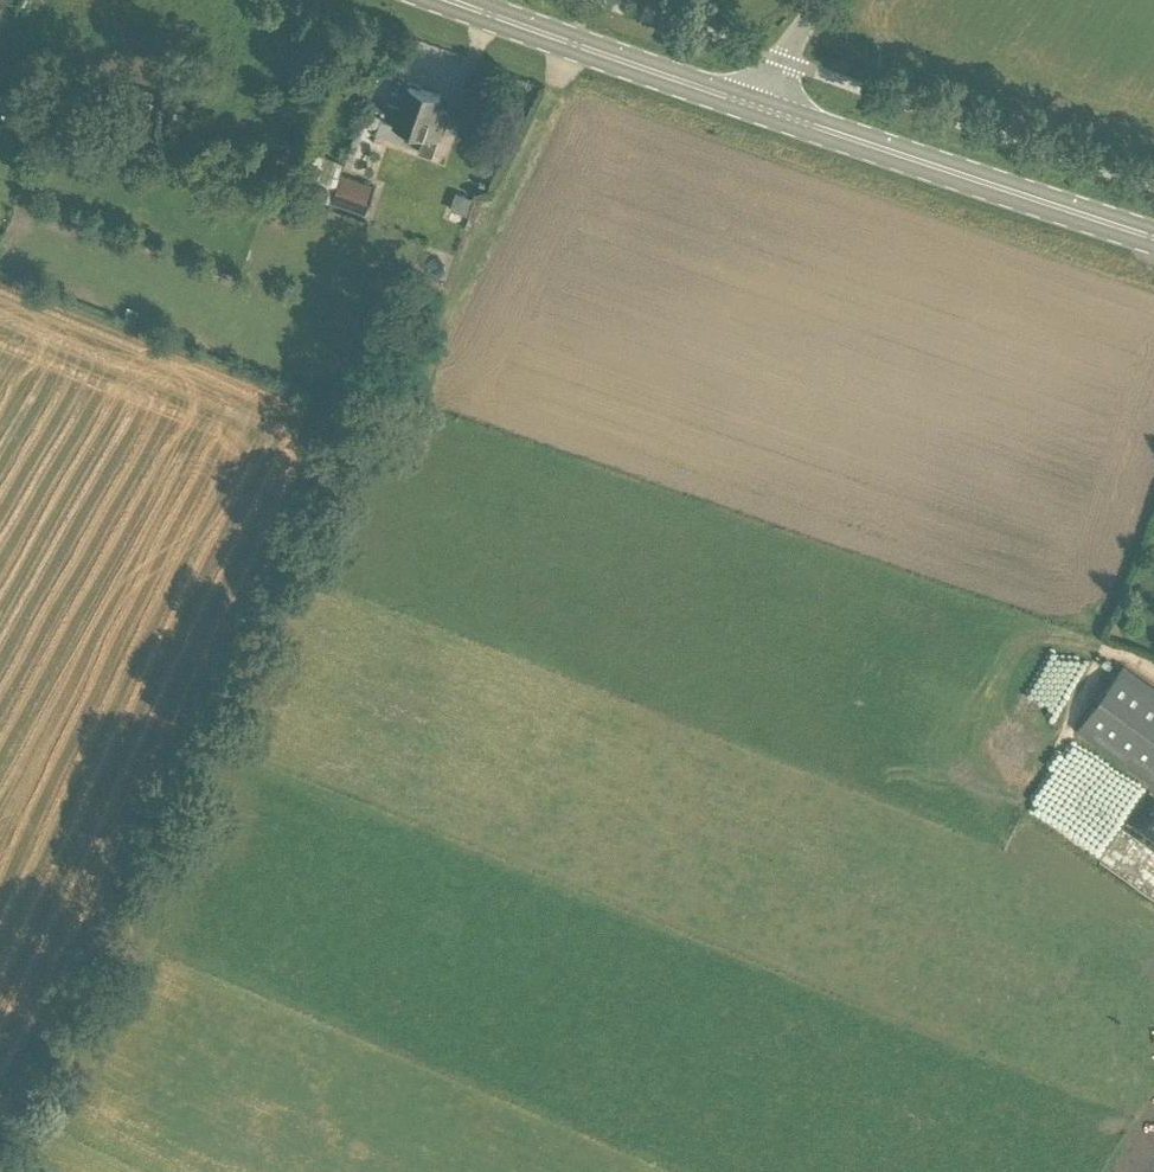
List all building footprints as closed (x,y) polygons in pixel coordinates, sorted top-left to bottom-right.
[(409,85),(402,106),(389,101),(382,118),(425,133),(419,150),(433,155),(441,134),(449,112),(437,108),(441,96),(409,85)] [(485,132),(473,128),(469,140),(481,144),(485,132)] [(342,165),(312,154),(300,193),(330,203),(330,201),(339,174),(342,165)] [(377,188),(341,175),(339,174),(330,201),(368,214),(377,188)] [(418,291),(426,276),(415,271),(407,286),(418,291)] [(1076,731),(1153,787),(1153,690),(1122,667),(1076,731)] [(1033,724),(1018,753),(1089,792),(1104,763),(1033,724)]
